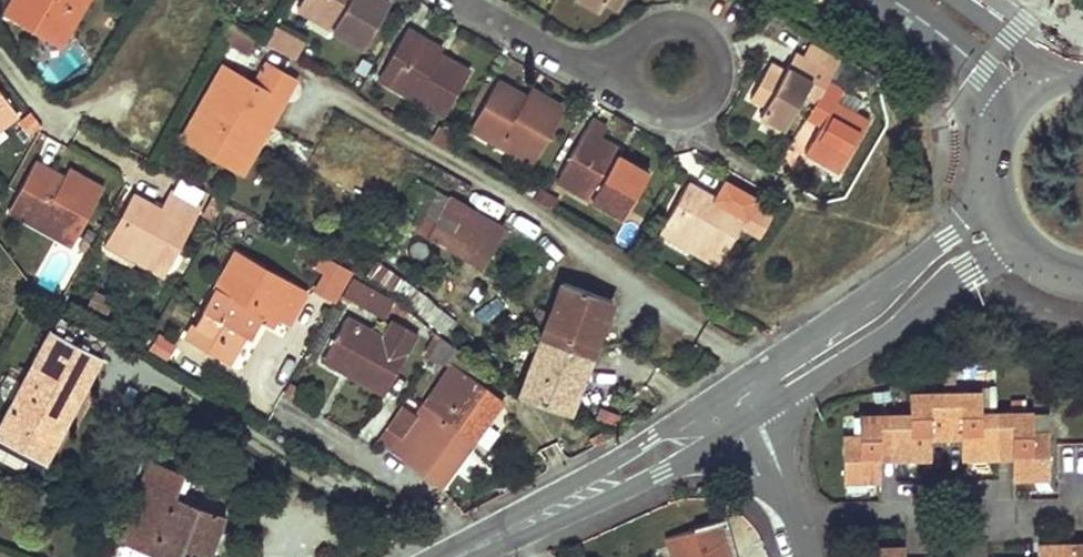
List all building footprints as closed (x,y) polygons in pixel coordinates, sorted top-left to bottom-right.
[(22,3),(17,0),(13,0),(4,15),(59,48),(75,20),(65,15),(74,0),(24,0),(22,3)] [(75,20),(87,0),(74,0),(65,15),(75,20)] [(297,8),(311,17),(317,7),(306,0),(302,0),(297,8)] [(317,7),(311,17),(364,47),(389,3),(383,0),(306,0),(317,7)] [(598,11),(603,3),(617,12),(624,0),(578,0),(598,11)] [(247,53),(255,37),(226,22),(217,37),(247,53)] [(295,59),(304,43),(274,27),(265,43),(295,59)] [(437,57),(439,54),(442,49),(406,29),(381,72),(415,93),(412,98),(445,116),(469,73),(443,57),(442,60),(437,57)] [(819,66),(826,53),(810,44),(803,57),(819,66)] [(830,79),(840,61),(826,53),(819,66),(803,57),(795,52),(784,71),(781,77),(768,69),(767,68),(750,99),(764,107),(759,116),(784,130),(803,96),(811,81),(824,89),(830,79)] [(264,64),(254,84),(223,66),(182,138),(242,174),(294,81),(264,64)] [(771,64),(768,69),(781,77),(784,71),(771,64)] [(415,93),(381,72),(378,78),(412,98),(415,93)] [(843,90),(845,88),(830,79),(824,89),(816,104),(806,119),(820,127),(804,154),(839,174),(869,121),(855,113),(836,102),(843,90)] [(543,107),(525,96),(496,80),(475,117),(490,126),(484,136),(534,165),(565,109),(547,98),(543,107)] [(824,89),(811,81),(803,96),(816,104),(824,89)] [(530,88),(525,96),(543,107),(547,98),(530,88)] [(862,102),(843,90),(836,102),(855,113),(862,102)] [(14,110),(0,92),(0,121),(14,110)] [(14,110),(0,121),(0,127),(18,114),(14,110)] [(30,112),(19,121),(29,136),(41,126),(30,112)] [(469,128),(484,136),(490,126),(475,117),(469,128)] [(615,160),(617,157),(620,152),(599,141),(606,129),(590,120),(559,174),(594,194),(591,199),(623,217),(647,174),(621,159),(619,163),(615,160)] [(441,126),(433,141),(445,149),(454,134),(441,126)] [(81,188),(63,178),(34,162),(13,200),(50,220),(44,230),(72,246),(103,189),(86,179),(81,188)] [(68,169),(63,178),(81,188),(86,179),(68,169)] [(559,174),(556,179),(591,199),(594,194),(559,174)] [(718,265),(741,225),(756,234),(771,208),(724,181),(715,198),(713,202),(707,199),(709,195),(688,182),(664,224),(694,242),(690,249),(718,265)] [(530,184),(525,193),(534,198),(539,189),(530,184)] [(201,209),(169,191),(159,209),(156,213),(151,210),(153,206),(132,194),(108,236),(139,254),(135,260),(164,277),(201,209)] [(428,240),(480,269),(502,228),(451,198),(439,221),(428,240)] [(7,211),(44,230),(50,220),(13,200),(7,211)] [(775,211),(771,208),(756,234),(761,236),(775,211)] [(428,240),(439,221),(426,213),(415,233),(428,240)] [(694,242),(664,224),(660,231),(690,249),(694,242)] [(391,240),(400,245),(406,235),(397,230),(391,240)] [(139,254),(108,236),(104,243),(135,260),(139,254)] [(214,284),(216,285),(201,310),(200,310),(186,336),(228,361),(243,335),(249,339),(262,317),(271,323),(276,314),(292,286),(232,252),(214,284)] [(381,264),(365,255),(356,268),(380,284),(407,304),(414,308),(446,336),(457,322),(431,300),(429,297),(381,264)] [(313,289),(335,302),(352,272),(322,256),(315,269),(322,273),(313,289)] [(362,307),(371,290),(351,279),(342,296),(362,307)] [(611,300),(561,282),(542,333),(592,351),(611,300)] [(291,322),(307,295),(292,286),(276,314),(291,322)] [(394,303),(371,290),(362,307),(384,320),(394,303)] [(408,352),(346,317),(324,356),(353,371),(350,376),(384,395),(408,352)] [(49,329),(21,382),(11,399),(0,421),(0,439),(45,463),(101,357),(49,329)] [(592,351),(542,333),(519,396),(569,414),(592,351)] [(476,364),(440,336),(426,359),(450,367),(424,404),(473,441),(502,401),(468,376),(476,364)] [(174,364),(181,352),(156,338),(149,349),(174,364)] [(324,356),(322,360),(350,376),(353,371),(324,356)] [(21,382),(6,374),(0,385),(0,393),(11,399),(21,382)] [(858,437),(841,438),(842,481),(879,481),(879,461),(878,454),(892,453),(893,461),(930,460),(930,439),(930,431),(944,431),(959,431),(959,438),(960,459),(996,459),(996,451),(1011,451),(1012,458),(1012,479),(1048,478),(1047,433),(1031,434),(1031,414),(979,415),(979,393),(908,395),(908,416),(857,417),(858,437)] [(473,441),(424,404),(417,416),(403,406),(387,428),(401,438),(396,444),(391,452),(440,486),(473,441)] [(401,438),(387,428),(382,435),(391,441),(396,444),(401,438)] [(387,447),(391,441),(382,435),(378,441),(387,447)] [(1011,451),(996,451),(996,459),(1012,458),(1011,451)] [(147,464),(140,484),(173,497),(181,475),(147,464)] [(845,482),(845,496),(875,495),(875,481),(845,482)] [(173,497),(140,484),(137,483),(115,541),(158,556),(210,556),(225,516),(173,497)] [(664,538),(669,556),(729,556),(727,551),(718,523),(664,538)] [(1072,553),(1072,544),(1035,545),(1035,556),(1082,556),(1082,552),(1072,553)] [(1072,544),(1072,553),(1082,552),(1082,544),(1072,544)] [(866,548),(866,556),(903,556),(903,547),(866,548)]
